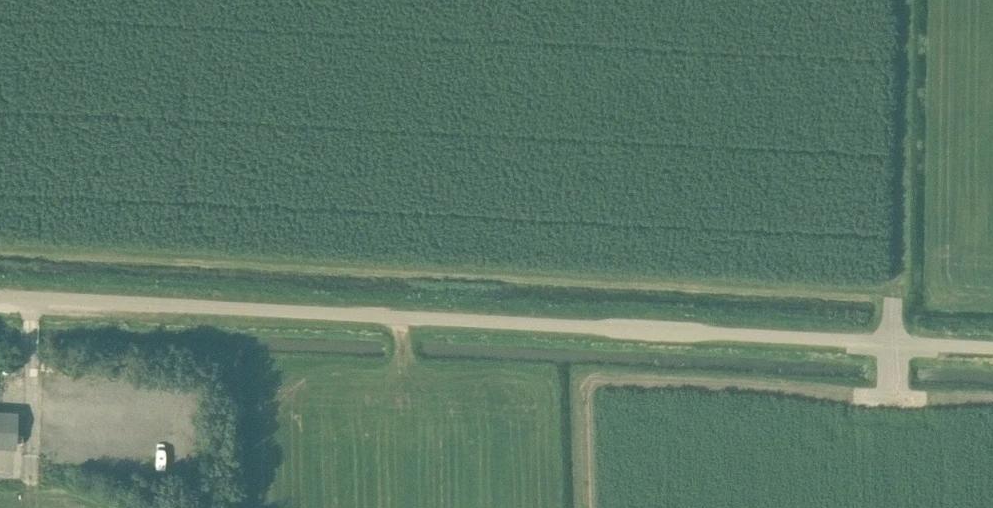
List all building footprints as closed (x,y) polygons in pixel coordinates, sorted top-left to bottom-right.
[(16,447),(18,410),(0,409),(0,446),(16,447)]
